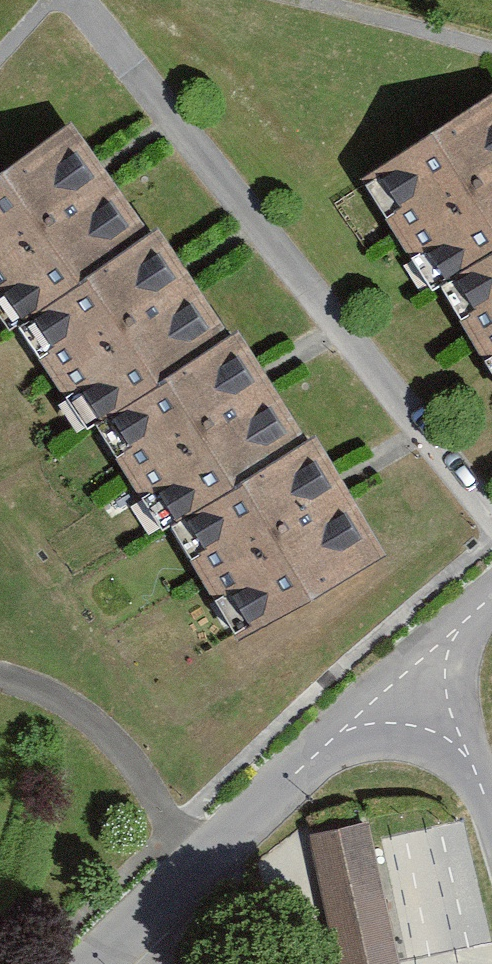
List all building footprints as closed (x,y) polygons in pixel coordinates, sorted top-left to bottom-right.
[(386,176),(491,319),(491,102),(386,176)] [(0,189),(0,264),(265,629),(405,549),(335,429),(250,332),(178,227),(87,127),(0,189)] [(477,836),(360,843),(377,963),(491,963),(491,902),(477,836)]
